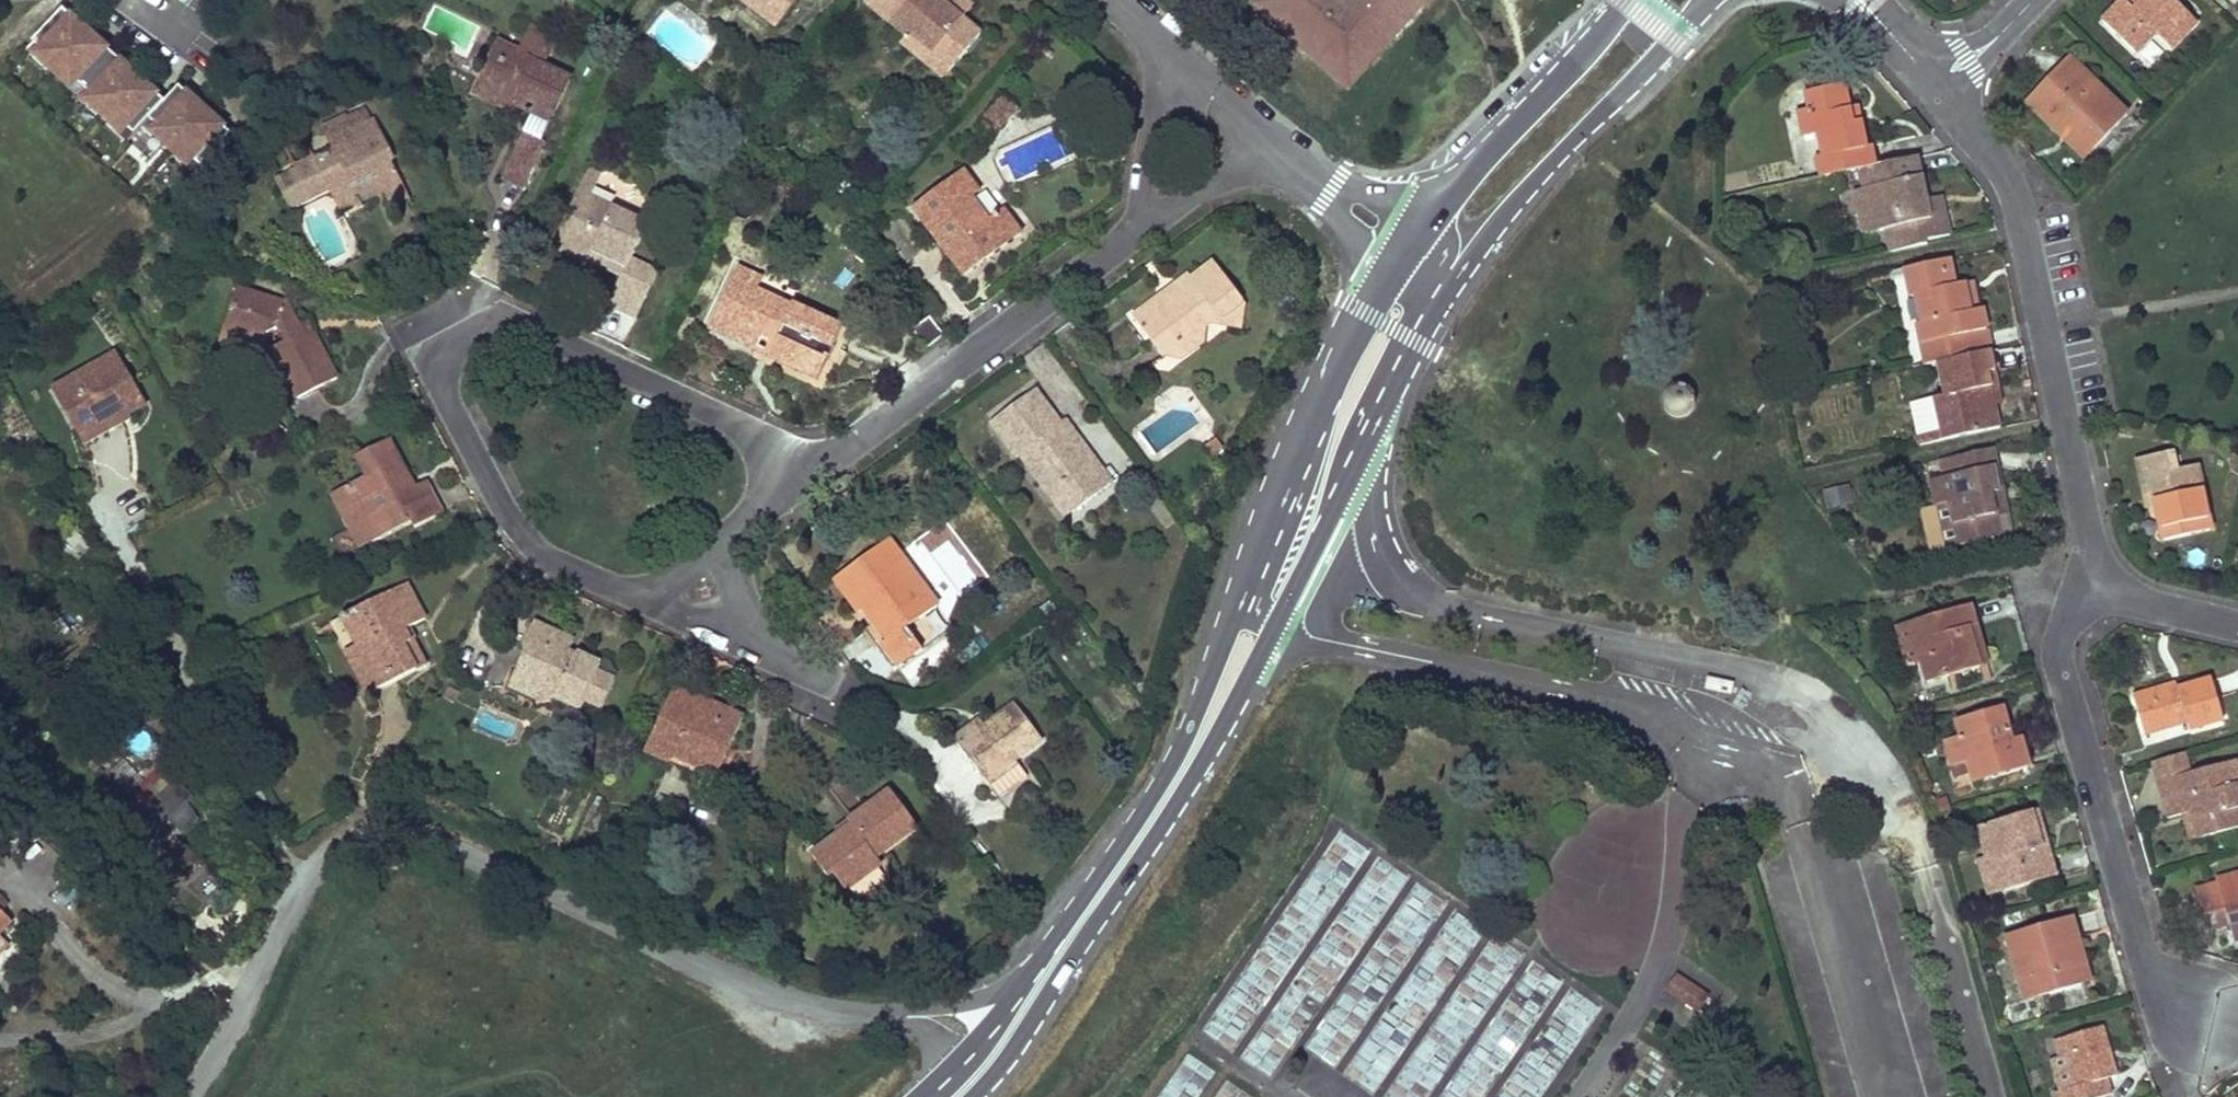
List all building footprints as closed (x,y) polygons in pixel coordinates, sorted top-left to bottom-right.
[(776,26),(797,0),(744,0),(776,26)] [(867,2),(906,37),(910,32),(933,52),(929,57),(948,73),(980,36),(962,20),(939,0),(868,0),(867,2)] [(972,7),(964,0),(939,0),(962,20),(972,7)] [(1360,2),(1358,0),(1262,0),(1257,5),(1272,18),(1276,13),(1299,34),(1295,38),(1355,90),(1366,77),(1357,70),(1380,42),(1389,49),(1410,24),(1401,17),(1415,0),(1362,0),(1360,2)] [(1430,0),(1415,0),(1401,17),(1410,24),(1430,0)] [(2102,22),(2131,52),(2153,31),(2169,46),(2194,21),(2173,0),(2136,0),(2139,3),(2134,9),(2125,0),(2124,0),(2117,7),(2102,22)] [(2134,9),(2139,3),(2136,0),(2125,0),(2134,9)] [(90,28),(72,11),(69,16),(86,32),(90,28)] [(1272,18),(1295,38),(1299,34),(1276,13),(1272,18)] [(86,32),(69,16),(38,49),(49,59),(44,65),(59,78),(94,39),(86,32)] [(906,37),(901,43),(943,78),(948,73),(929,57),(933,52),(910,32),(906,37)] [(94,39),(59,78),(74,92),(79,86),(88,96),(119,62),(101,46),(94,39)] [(529,57),(497,40),(481,73),(497,81),(491,93),(507,101),(532,113),(550,123),(570,81),(527,60),(529,57)] [(123,58),(105,42),(101,46),(119,62),(123,58)] [(1366,77),(1389,49),(1380,42),(1357,70),(1366,77)] [(2152,70),(2166,53),(2154,43),(2140,59),(2152,70)] [(38,49),(32,55),(44,65),(49,59),(38,49)] [(140,74),(123,58),(119,62),(137,78),(140,74)] [(2125,115),(2068,58),(2042,84),(2026,101),(2061,135),(2069,127),(2092,148),(2125,115)] [(145,86),(137,78),(119,62),(88,96),(98,106),(94,110),(109,124),(145,86)] [(497,81),(481,73),(471,94),(503,110),(507,101),(491,93),(497,81)] [(74,92),(73,93),(83,102),(88,96),(79,86),(74,92)] [(109,124),(124,138),(129,132),(140,142),(148,133),(149,132),(154,127),(170,109),(153,93),(145,86),(109,124)] [(1847,113),(1842,88),(1805,95),(1809,113),(1798,115),(1803,137),(1817,134),(1819,144),(1860,135),(1859,123),(1846,126),(1843,113),(1847,113)] [(174,105),(156,89),(153,93),(170,109),(174,105)] [(205,105),(188,90),(184,94),(201,109),(205,105)] [(201,109),(184,94),(174,105),(170,109),(154,127),(165,137),(160,142),(175,156),(211,118),(201,109)] [(88,96),(83,102),(93,111),(94,110),(98,106),(88,96)] [(550,123),(532,113),(522,134),(540,143),(550,123)] [(207,175),(237,143),(220,127),(211,118),(175,156),(190,170),(195,165),(207,175)] [(355,132),(348,119),(325,129),(334,152),(298,169),(311,199),(327,188),(335,203),(353,195),(357,203),(382,192),(390,205),(406,198),(390,162),(393,159),(375,123),(355,132)] [(241,139),(224,123),(220,127),(237,143),(241,139)] [(149,132),(148,133),(159,143),(160,142),(165,137),(154,127),(149,132)] [(2069,127),(2061,135),(2084,156),(2092,148),(2069,127)] [(129,132),(124,138),(134,149),(140,142),(129,132)] [(540,143),(522,134),(507,164),(529,176),(544,146),(540,143)] [(1816,158),(1820,177),(1856,169),(1873,165),(1870,147),(1864,148),(1860,135),(1819,144),(1822,157),(1816,158)] [(1873,165),(1856,169),(1861,190),(1870,188),(1874,211),(1924,200),(1919,175),(1915,156),(1873,165)] [(529,176),(507,164),(503,172),(513,177),(526,184),(529,176)] [(190,170),(189,171),(200,181),(207,175),(195,165),(190,170)] [(600,176),(589,170),(567,217),(575,221),(561,249),(588,261),(590,258),(594,249),(627,264),(629,258),(645,224),(589,199),(600,176)] [(979,191),(963,171),(912,209),(962,275),(1000,247),(1020,233),(1003,211),(989,221),(971,197),(979,191)] [(1861,190),(1857,191),(1860,213),(1874,211),(1870,188),(1861,190)] [(357,203),(353,195),(335,203),(339,212),(357,203)] [(1924,200),(1874,211),(1878,230),(1886,228),(1890,251),(1925,245),(1925,240),(1950,235),(1947,222),(1944,210),(1928,213),(1924,200)] [(1874,211),(1860,213),(1866,233),(1878,230),(1874,211)] [(575,221),(567,217),(554,245),(561,249),(575,221)] [(627,264),(594,249),(590,258),(622,273),(623,271),(627,264)] [(623,271),(650,284),(656,270),(629,258),(627,264),(623,271)] [(1950,271),(1947,258),(1905,269),(1911,297),(1917,295),(1918,300),(1964,290),(1963,284),(1954,286),(1950,271)] [(763,277),(740,265),(710,329),(753,349),(762,329),(777,337),(776,360),(816,362),(825,361),(832,345),(842,325),(793,303),(786,319),(751,303),(759,286),(763,277)] [(1246,306),(1216,265),(1193,281),(1190,277),(1157,301),(1134,318),(1162,358),(1209,324),(1241,331),(1246,306)] [(635,315),(650,284),(623,271),(622,273),(608,303),(635,315)] [(793,303),(759,286),(751,303),(786,319),(793,303)] [(286,303),(236,288),(222,332),(262,343),(266,332),(280,326),(288,341),(274,349),(298,398),(337,379),(330,365),(315,335),(304,340),(296,325),(286,303)] [(1964,290),(1918,300),(1924,323),(1917,324),(1926,365),(1936,363),(1989,350),(1981,310),(1968,314),(1964,290)] [(315,335),(307,319),(296,325),(304,340),(315,335)] [(940,334),(929,319),(912,331),(924,347),(940,334)] [(1210,342),(1209,324),(1162,358),(1181,363),(1210,342)] [(777,337),(762,329),(753,349),(776,360),(777,337)] [(262,343),(222,332),(219,343),(259,354),(262,343)] [(1994,367),(1989,350),(1936,363),(1944,397),(1933,399),(1935,408),(1993,395),(1991,386),(1998,384),(1994,367)] [(149,408),(116,351),(53,387),(86,445),(149,408)] [(816,362),(776,360),(816,379),(825,361),(816,362)] [(1665,416),(1670,421),(1676,423),(1682,422),(1688,419),(1692,414),(1694,408),(1693,402),(1689,396),(1684,393),(1677,392),(1671,394),(1668,396),(1666,398),(1663,404),(1663,410),(1665,416)] [(1061,428),(1036,394),(1012,411),(994,424),(1019,459),(1026,454),(1055,494),(1064,487),(1081,509),(1112,486),(1095,464),(1090,468),(1061,428)] [(1993,395),(1935,408),(1942,439),(2000,427),(1997,411),(1993,395)] [(1933,399),(1910,404),(1918,444),(1942,439),(1935,408),(1933,399)] [(1095,464),(1066,425),(1061,428),(1090,468),(1095,464)] [(96,445),(104,459),(129,446),(122,431),(96,445)] [(409,478),(389,440),(356,457),(365,477),(338,491),(357,526),(363,523),(372,542),(411,522),(414,528),(442,514),(431,494),(405,508),(394,486),(409,478)] [(2001,478),(1995,448),(1988,449),(1997,493),(2004,492),(2001,478)] [(1934,485),(1938,505),(1982,495),(1997,493),(1988,449),(1941,461),(1946,482),(1934,485)] [(2174,472),(2170,453),(2138,461),(2145,499),(2152,498),(2155,508),(2163,542),(2210,532),(2196,467),(2174,472)] [(1026,454),(1019,459),(1066,520),(1081,509),(1064,487),(1055,494),(1026,454)] [(413,487),(409,478),(394,486),(405,508),(431,494),(424,480),(413,487)] [(1825,512),(1853,507),(1849,486),(1821,492),(1825,512)] [(357,526),(338,491),(332,494),(359,549),(372,542),(363,523),(357,526)] [(1997,493),(1982,495),(1984,509),(1993,507),(1995,515),(2009,513),(2004,492),(1997,493)] [(1982,495),(1938,505),(1949,548),(1999,537),(1995,515),(1993,507),(1984,509),(1982,495)] [(2152,498),(2145,499),(2147,509),(2155,508),(2152,498)] [(955,629),(889,541),(836,582),(861,615),(856,619),(893,670),(899,665),(902,669),(955,629)] [(425,619),(407,585),(331,624),(370,696),(416,671),(404,647),(411,643),(405,630),(408,628),(425,619)] [(1924,684),(1985,666),(1976,635),(1969,607),(1908,623),(1908,627),(1918,663),(1924,684)] [(568,658),(574,643),(535,625),(525,647),(533,651),(522,674),(535,680),(527,693),(550,704),(559,699),(581,710),(585,700),(603,708),(614,684),(598,675),(600,668),(578,657),(575,662),(568,658)] [(1904,667),(1918,663),(1908,627),(1894,631),(1904,667)] [(416,671),(427,666),(408,628),(405,630),(411,643),(404,647),(416,671)] [(535,680),(522,674),(516,689),(527,693),(535,680)] [(2169,686),(2132,697),(2137,714),(2142,733),(2184,721),(2187,729),(2220,720),(2209,681),(2170,692),(2169,686)] [(710,704),(677,689),(673,697),(706,712),(710,704)] [(706,712),(673,697),(648,751),(672,762),(676,752),(719,772),(744,719),(726,711),(710,704),(706,712)] [(1015,761),(1041,741),(1016,707),(998,720),(1000,723),(985,734),(983,731),(961,748),(990,786),(1018,765),(1015,761)] [(2009,744),(2000,710),(1956,723),(1960,739),(1945,743),(1952,769),(1967,764),(1970,775),(1973,785),(2027,770),(2023,756),(2019,740),(2009,744)] [(983,731),(978,724),(956,741),(961,748),(983,731)] [(2182,754),(2152,762),(2161,798),(2173,795),(2169,780),(2188,775),(2182,754)] [(2188,775),(2169,780),(2173,795),(2161,798),(2166,818),(2180,814),(2189,811),(2196,839),(2237,828),(2237,797),(2235,786),(2237,785),(2237,761),(2188,775)] [(1967,764),(1952,769),(1955,779),(1970,775),(1967,764)] [(875,858),(915,827),(889,794),(864,812),(849,823),(854,829),(814,859),(828,878),(833,874),(847,890),(881,865),(875,858)] [(2189,811),(2180,814),(2188,841),(2196,839),(2189,811)] [(2043,845),(2033,812),(1976,828),(1985,861),(1993,859),(2002,891),(2053,876),(2043,845)] [(175,835),(167,827),(124,870),(145,891),(156,880),(160,884),(191,851),(179,840),(184,835),(179,831),(175,835)] [(1978,862),(1988,895),(2002,891),(1993,859),(1985,861),(1978,862)] [(2216,881),(2233,940),(2237,939),(2237,875),(2216,881)] [(12,923),(2,912),(7,908),(2,904),(4,901),(0,897),(0,935),(12,923)] [(2075,938),(2069,919),(2006,938),(2012,962),(2026,958),(2037,995),(2083,982),(2071,939),(2075,938)] [(2026,958),(2012,962),(2023,999),(2037,995),(2026,958)] [(1697,1011),(1706,998),(1677,978),(1668,992),(1697,1011)] [(1227,1050),(1245,1028),(1221,1009),(1203,1031),(1227,1050)] [(1241,1061),(1270,1078),(1300,1029),(1270,1011),(1241,1061)] [(2101,1028),(2059,1040),(2068,1073),(2072,1088),(2058,1092),(2059,1096),(2098,1096),(2110,1094),(2106,1078),(2115,1075),(2108,1050),(2101,1028)] [(2059,1040),(2052,1042),(2061,1075),(2068,1073),(2059,1040)]
